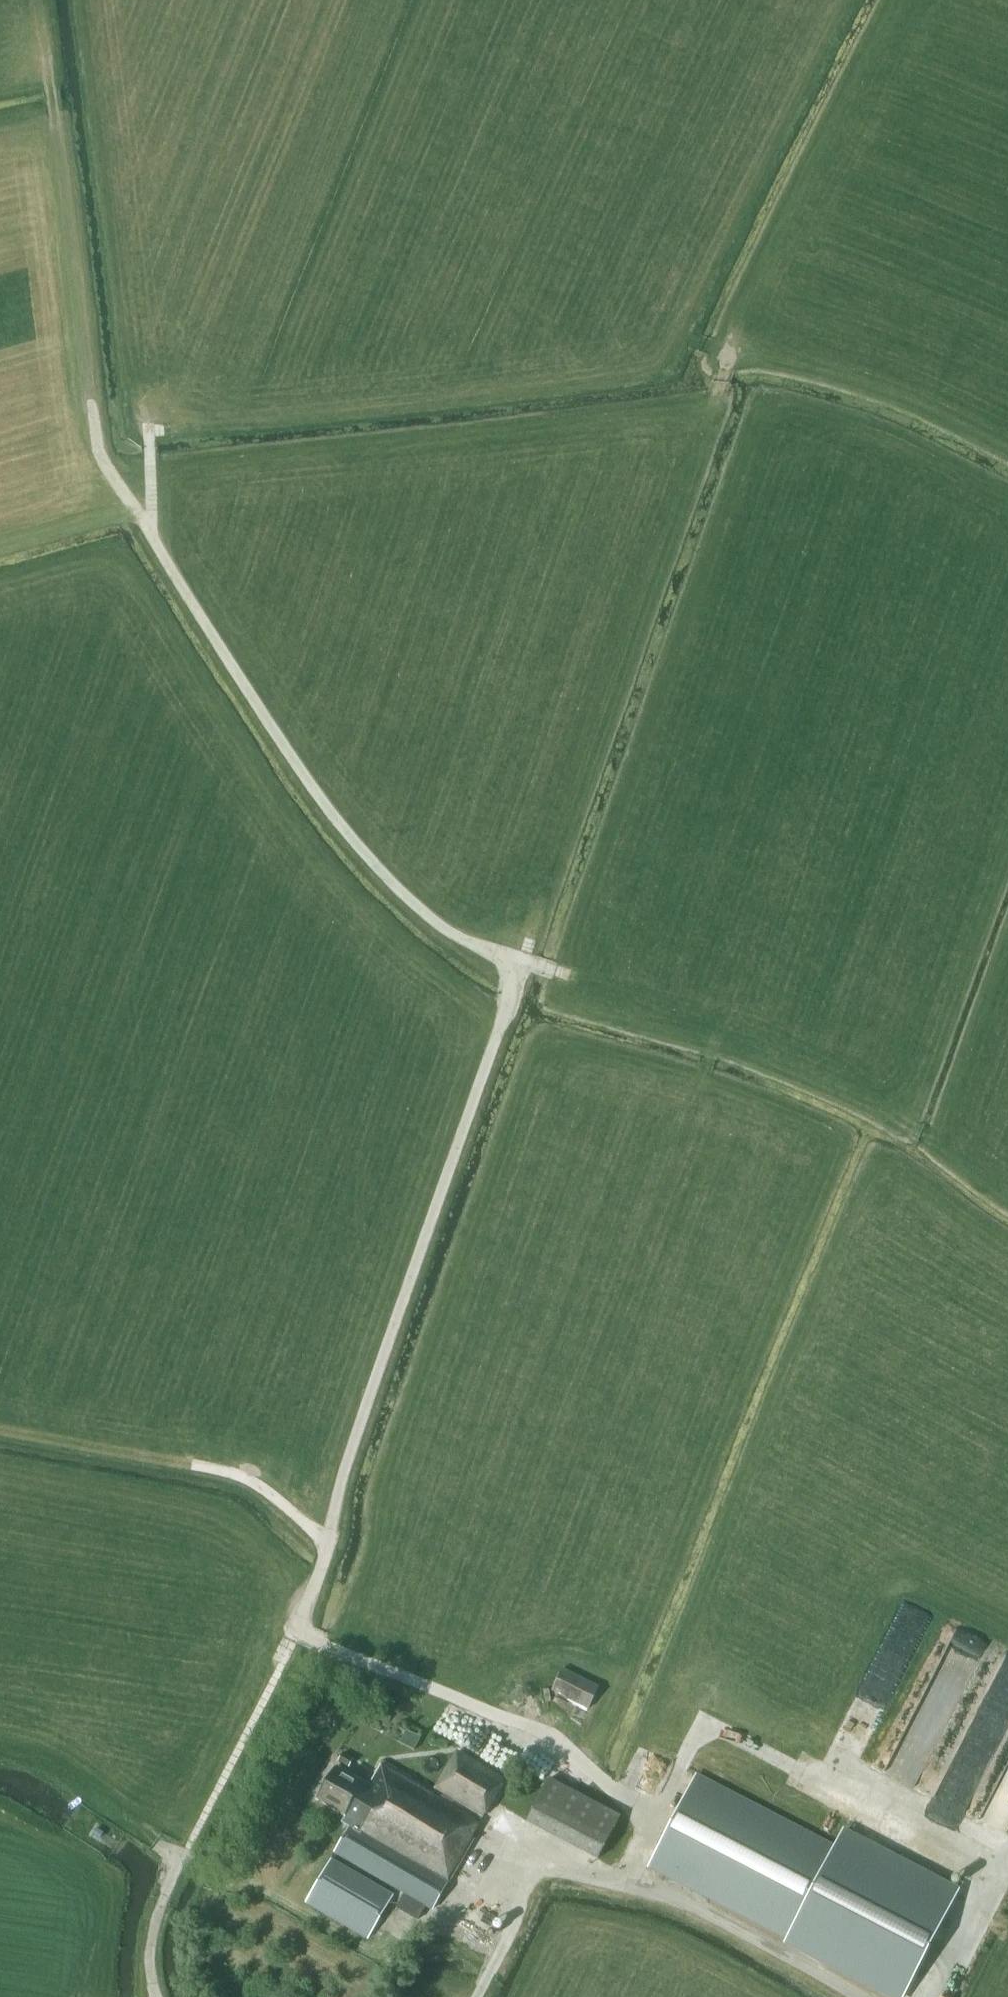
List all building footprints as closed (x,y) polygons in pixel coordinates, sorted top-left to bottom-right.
[(908,1603),(889,1650),(917,1661),(936,1615),(908,1603)] [(956,1630),(930,1699),(960,1711),(986,1641),(956,1630)] [(601,1686),(564,1668),(553,1690),(589,1708),(601,1686)] [(482,1820),(450,1801),(453,1797),(484,1816),(505,1780),(458,1752),(437,1788),(445,1793),(443,1797),(384,1762),(370,1785),(337,1766),(317,1799),(346,1816),(354,1820),(336,1851),(406,1892),(397,1907),(418,1919),(427,1904),(434,1908),(474,1838),(471,1837),(482,1820)] [(835,1847),(697,1775),(649,1865),(903,1996),(958,1892),(843,1832),(835,1847)] [(550,1778),(532,1823),(608,1853),(626,1808),(550,1778)] [(986,1821),(1007,1825),(1007,1802),(990,1798),(986,1821)] [(394,1896),(331,1860),(307,1901),(369,1938),(394,1896)]
